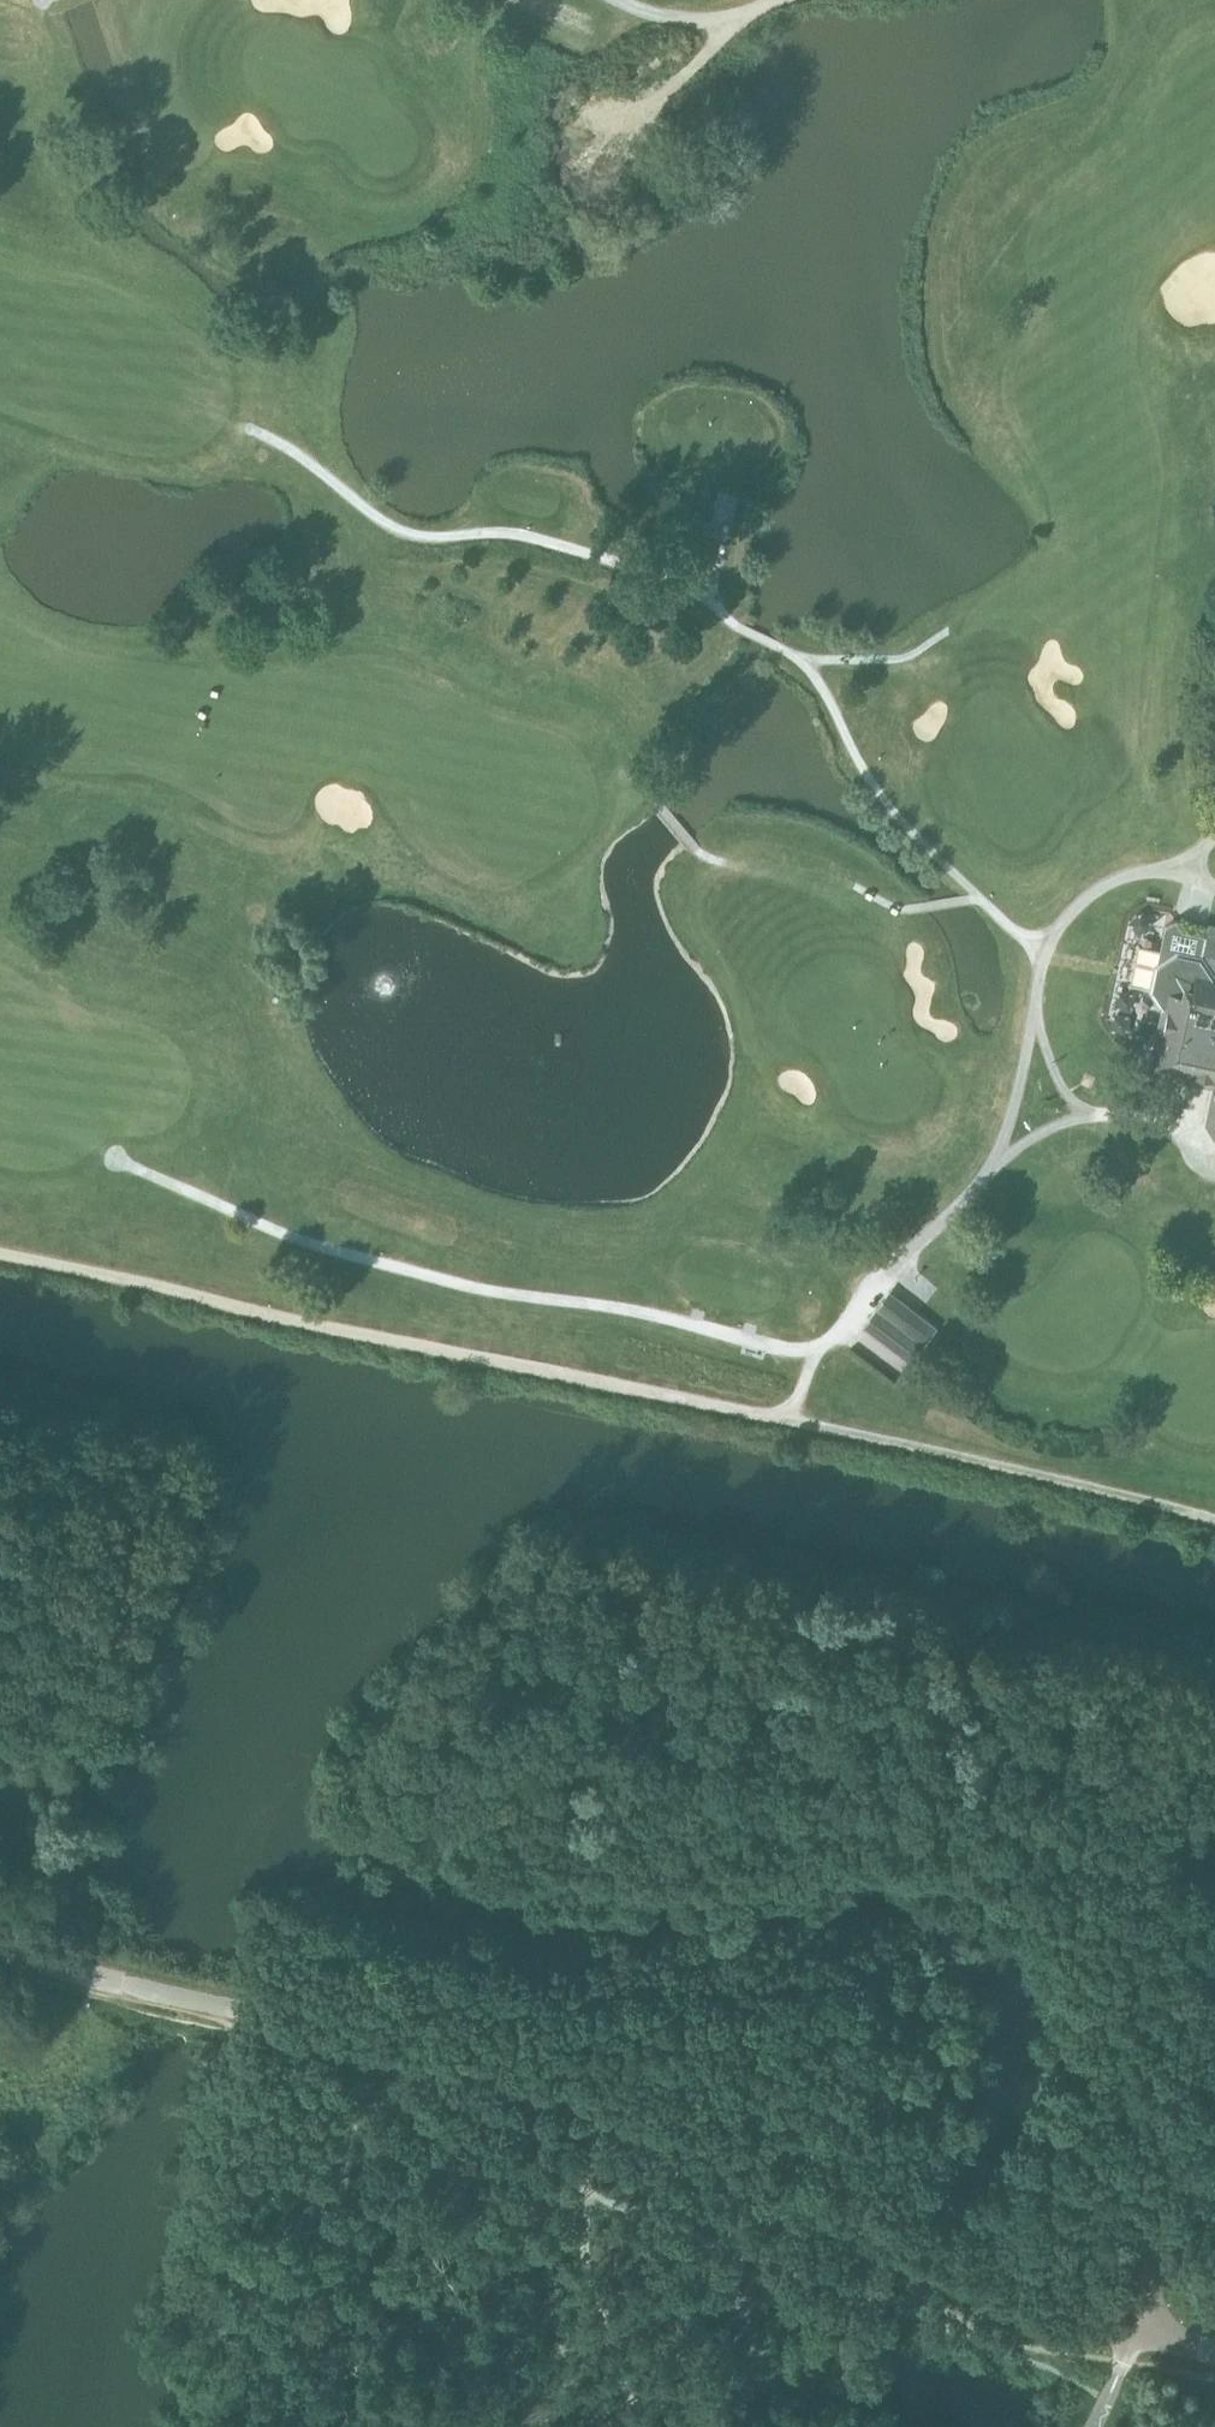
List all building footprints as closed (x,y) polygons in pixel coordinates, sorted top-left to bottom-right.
[(710,554),(715,533),(694,528),(689,549),(710,554)] [(1213,977),(1200,957),(1177,952),(1157,965),(1152,988),(1165,1008),(1152,1069),(1214,1082),(1214,977),(1213,977)] [(295,971),(297,963),(290,961),(288,969),(295,971)] [(919,1312),(914,1309),(897,1296),(890,1290),(863,1325),(864,1326),(909,1361),(936,1326),(919,1312)] [(1080,2226),(1082,2214),(1071,2212),(1068,2223),(1080,2226)]
